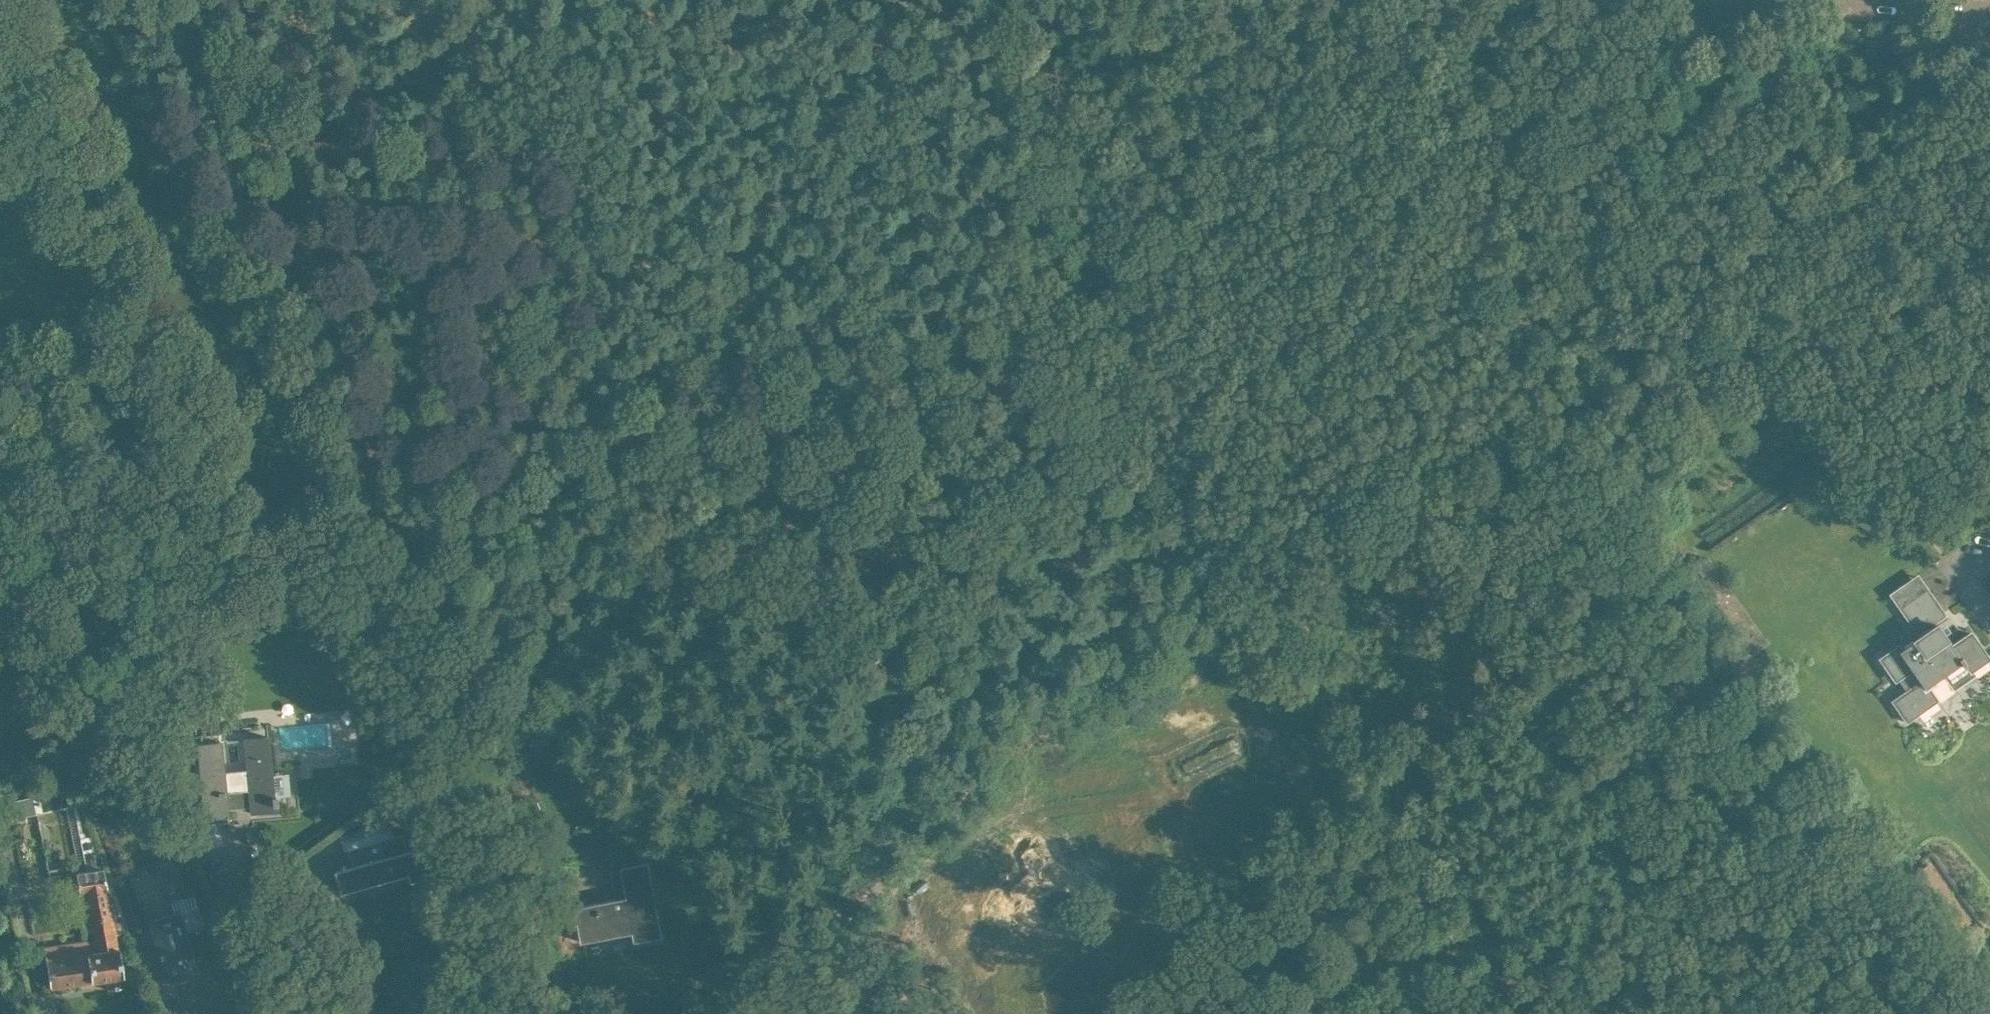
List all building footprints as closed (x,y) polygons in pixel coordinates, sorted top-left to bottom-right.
[(1939,623),(1938,624),(1935,620),(1944,614),(1927,588),(1902,606),(1919,631),(1920,630),(1923,634),(1902,649),(1900,646),(1883,658),(1897,678),(1899,676),(1909,691),(1895,700),(1908,719),(1937,699),(1928,686),(1962,663),(1964,666),(1966,665),(1970,670),(1989,657),(1972,633),(1954,645),(1947,634),(1946,635),(1941,628),(1942,627),(1939,623)] [(290,794),(289,773),(272,773),(269,737),(245,739),(248,769),(224,771),(220,734),(196,736),(198,760),(194,761),(197,794),(201,794),(204,824),(228,822),(226,803),(250,801),(251,812),(275,810),(275,804),(278,804),(277,795),(290,794)] [(58,791),(16,800),(20,818),(73,806),(86,870),(79,871),(78,872),(79,877),(77,877),(79,890),(81,890),(81,894),(88,893),(95,939),(84,941),(76,942),(44,947),(47,966),(50,986),(106,977),(108,989),(125,987),(119,948),(118,948),(116,934),(130,929),(111,877),(109,878),(112,884),(106,886),(104,871),(72,777),(56,781),(58,791)] [(413,880),(435,874),(426,845),(409,850),(404,833),(396,835),(391,820),(342,833),(347,849),(381,839),(386,856),(349,866),(348,863),(345,864),(346,867),(337,869),(343,892),(411,873),(413,880)] [(576,906),(582,941),(634,932),(635,941),(664,935),(650,861),(622,866),(622,868),(611,870),(617,898),(576,906)] [(1944,937),(1968,920),(1929,865),(1905,882),(1944,937)] [(123,872),(111,877),(130,929),(132,932),(147,926),(126,876),(125,877),(123,872)] [(183,930),(205,923),(197,906),(194,894),(170,901),(174,913),(150,920),(165,973),(170,971),(172,980),(196,973),(183,930)]
